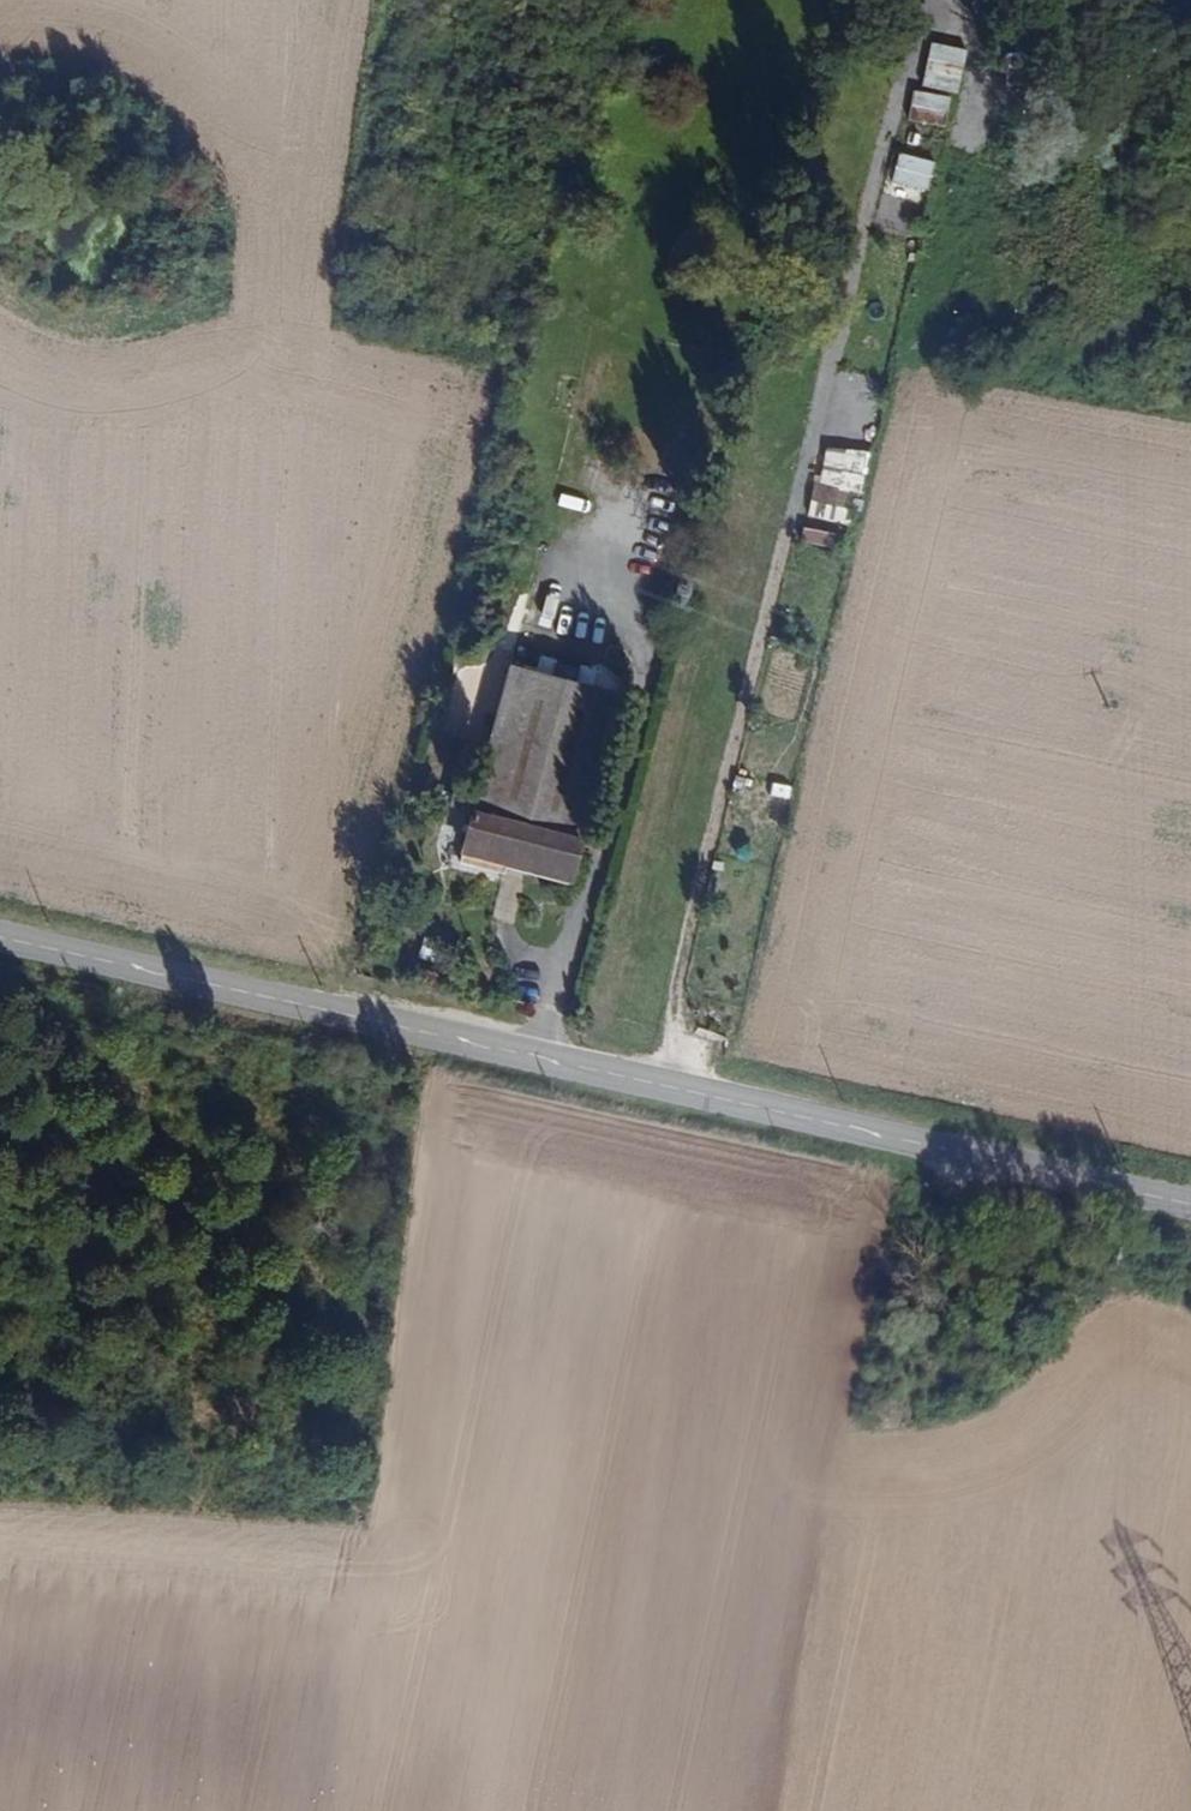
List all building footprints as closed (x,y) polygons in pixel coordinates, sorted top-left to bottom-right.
[(934,157),(900,149),(893,181),(927,188),(934,157)] [(821,470),(813,511),(857,519),(859,505),(868,506),(870,494),(861,492),(862,487),(870,488),(883,444),(834,440),(829,466),(825,466),(824,470),(821,470)] [(556,662),(552,676),(575,682),(578,668),(556,662)] [(569,877),(617,694),(575,682),(552,676),(510,665),(481,775),(471,810),(458,860),(503,872),(506,860),(515,823),(538,829),(529,866),(569,877)] [(449,805),(471,810),(481,775),(458,769),(452,792),(449,805)] [(426,798),(449,805),(452,792),(429,786),(426,798)] [(529,866),(538,829),(515,823),(506,860),(529,866)]
